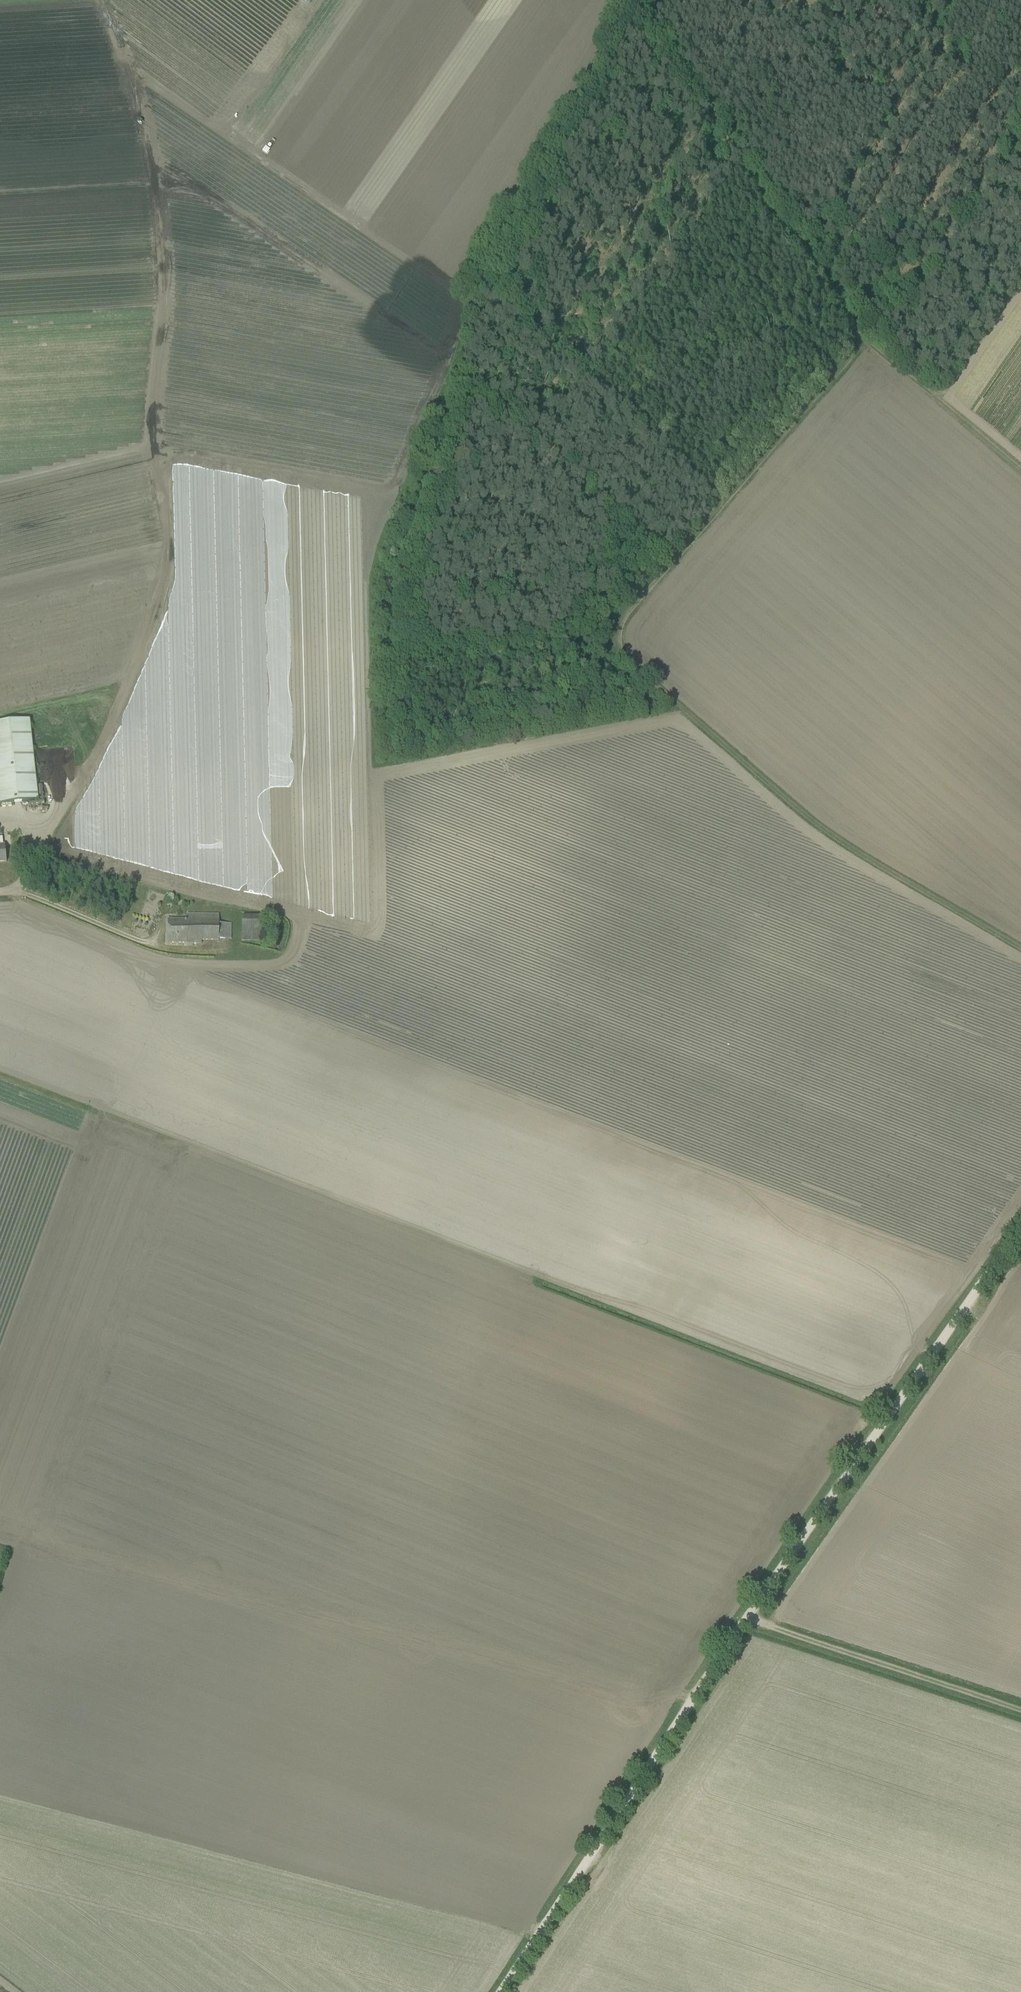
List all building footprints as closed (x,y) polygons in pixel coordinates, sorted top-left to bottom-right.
[(38,800),(30,721),(0,724),(0,804),(38,800)] [(167,943),(202,945),(202,941),(219,941),(219,940),(232,939),(232,924),(219,924),(219,914),(187,914),(187,920),(168,920),(167,943)] [(260,916),(241,916),(241,924),(252,924),(252,929),(261,929),(260,916)]
